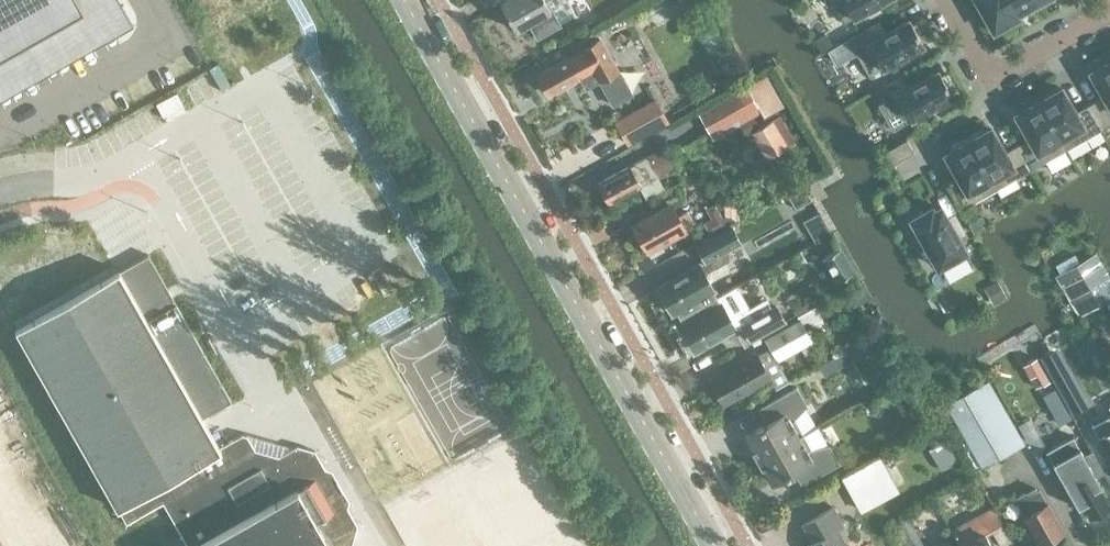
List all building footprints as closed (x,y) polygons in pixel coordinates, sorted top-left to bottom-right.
[(84,11),(78,0),(0,0),(0,59),(84,11)] [(527,22),(535,38),(559,25),(545,1),(546,0),(505,0),(499,3),(508,19),(507,19),(511,27),(512,26),(514,30),(527,22)] [(845,21),(862,11),(866,17),(874,13),(870,7),(882,0),(833,0),(845,21)] [(1017,17),(1008,0),(976,0),(993,30),(1017,17)] [(1025,8),(1027,13),(1041,5),(1038,0),(1008,0),(1017,17),(1018,16),(1016,13),(1025,8)] [(909,19),(886,32),(879,36),(872,25),(879,21),(879,20),(872,24),(872,23),(847,37),(869,75),(885,65),(887,69),(901,61),(899,58),(923,44),(920,38),(923,36),(916,23),(912,25),(909,19)] [(827,32),(809,42),(816,55),(834,45),(827,32)] [(618,66),(600,36),(582,48),(582,49),(570,56),(569,55),(537,74),(548,93),(584,73),(590,83),(618,66)] [(1095,63),(1097,67),(1090,71),(1109,107),(1109,54),(1095,63)] [(916,120),(929,112),(927,109),(952,95),(948,89),(952,87),(944,74),(941,76),(938,70),(907,86),(901,74),(876,88),(889,111),(902,104),(911,118),(914,116),(916,120)] [(699,114),(710,132),(757,105),(762,114),(781,103),(765,75),(699,114)] [(1051,87),(1036,96),(1066,149),(1101,129),(1087,104),(1075,111),(1061,87),(1054,91),(1051,87)] [(177,92),(156,103),(163,115),(164,115),(184,104),(177,92)] [(1029,137),(1016,144),(1030,169),(1066,149),(1036,96),(1020,105),(1023,109),(1015,113),(1029,137)] [(1087,104),(1101,129),(1109,124),(1109,116),(1099,97),(1087,104)] [(629,143),(667,121),(655,98),(628,113),(631,119),(619,125),(629,143)] [(773,116),(750,129),(768,160),(791,148),(773,116)] [(981,127),(966,136),(995,188),(1030,169),(1016,144),(1004,151),(991,127),(983,131),(981,127)] [(960,209),(995,188),(966,136),(950,145),(952,149),(945,153),(958,177),(946,184),(960,209)] [(889,165),(914,151),(906,138),(882,152),(889,165)] [(597,180),(609,202),(638,186),(645,198),(664,187),(657,173),(676,163),(665,143),(597,180)] [(795,208),(812,199),(803,182),(786,192),(795,208)] [(738,198),(723,198),(724,220),(739,220),(738,198)] [(673,234),(684,227),(671,205),(660,212),(658,208),(632,224),(647,251),(673,236),(673,234)] [(928,209),(928,210),(915,217),(914,217),(911,218),(938,266),(965,251),(957,237),(965,232),(958,220),(950,225),(940,207),(933,211),(931,207),(928,209)] [(817,236),(832,227),(820,209),(805,218),(817,236)] [(679,316),(717,296),(715,291),(716,290),(703,266),(741,244),(729,224),(695,244),(704,259),(656,286),(671,314),(676,311),(679,316)] [(839,247),(823,256),(837,280),(853,271),(839,247)] [(645,250),(637,254),(644,267),(652,263),(645,250)] [(1095,252),(1055,275),(1078,316),(1106,301),(1109,308),(1109,277),(1095,252)] [(15,328),(116,507),(125,522),(162,501),(187,545),(348,545),(353,543),(357,526),(347,508),(341,507),(323,475),(325,469),(315,451),(297,445),(278,456),(255,449),(247,435),(242,434),(218,447),(201,416),(231,399),(219,378),(148,253),(118,270),(15,328)] [(995,280),(984,287),(991,300),(993,302),(1006,295),(997,279),(995,280)] [(717,296),(679,316),(682,321),(677,324),(693,352),(741,324),(750,340),(785,320),(776,305),(772,307),(767,298),(749,309),(735,285),(717,296)] [(764,338),(770,348),(775,358),(811,338),(800,318),(764,338)] [(830,357),(836,368),(860,354),(854,344),(830,357)] [(723,403),(770,377),(756,353),(710,380),(723,403)] [(1036,357),(1024,364),(1036,387),(1048,379),(1036,357)] [(1063,359),(1048,368),(1073,413),(1088,404),(1063,359)] [(782,370),(770,377),(776,387),(788,380),(782,370)] [(948,403),(982,471),(1027,449),(993,381),(948,403)] [(758,407),(759,409),(769,403),(776,416),(766,421),(744,433),(758,457),(802,432),(795,418),(807,405),(796,385),(758,407)] [(1029,419),(1019,425),(1023,432),(1028,441),(1038,435),(1033,426),(1029,419)] [(771,482),(793,470),(803,464),(810,477),(800,482),(801,484),(840,463),(818,423),(802,432),(758,457),(771,482)] [(945,438),(928,447),(940,468),(957,459),(945,438)] [(1088,516),(1108,505),(1098,486),(1099,486),(1077,446),(1051,461),(1076,507),(1082,504),(1088,516)] [(882,452),(843,473),(862,508),(901,487),(882,452)] [(1023,513),(1040,543),(1063,530),(1046,500),(1045,501),(1038,488),(1036,489),(1034,486),(1024,491),(1024,490),(1014,496),(1023,513)] [(839,528),(844,525),(833,505),(802,522),(813,540),(802,545),(849,545),(839,528)] [(959,545),(993,545),(983,529),(989,526),(1001,545),(1002,545),(1012,541),(991,506),(950,530),(958,544),(959,545)] [(907,545),(921,545),(923,545),(906,515),(894,522),(907,545)] [(932,545),(952,545),(947,538),(932,545)]
